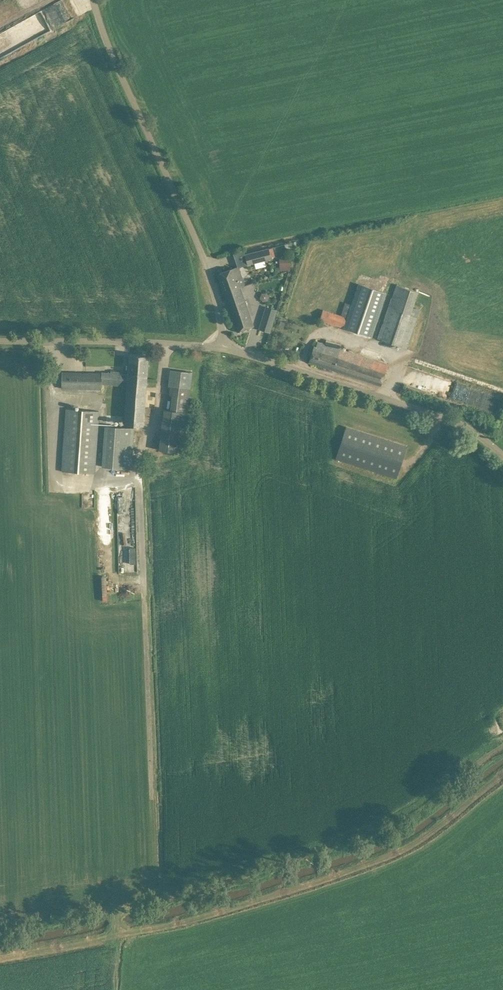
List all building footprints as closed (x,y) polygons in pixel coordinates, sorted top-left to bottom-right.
[(67,0),(9,27),(14,37),(20,34),(25,45),(44,37),(40,28),(49,24),(51,27),(74,16),(67,0)] [(245,255),(247,264),(271,258),(269,248),(245,255)] [(217,274),(227,302),(243,297),(239,288),(245,286),(238,266),(217,274)] [(413,307),(418,291),(420,286),(424,287),(425,284),(406,278),(403,286),(397,284),(379,339),(406,348),(417,316),(419,309),(413,307)] [(337,324),(345,327),(371,336),(385,293),(359,284),(353,305),(345,302),(341,315),(323,309),(320,319),(337,324)] [(243,297),(227,302),(237,331),(253,325),(243,297)] [(260,327),(270,330),(276,310),(266,307),(260,327)] [(278,328),(288,331),(290,324),(281,321),(278,328)] [(388,364),(341,348),(342,344),(326,339),(325,343),(318,341),(316,347),(314,346),(309,362),(381,385),(388,364)] [(110,371),(109,384),(127,386),(125,424),(143,426),(149,356),(130,354),(128,374),(121,374),(121,372),(110,371)] [(171,370),(169,386),(173,387),(190,389),(192,372),(171,370)] [(101,389),(101,374),(62,372),(61,388),(101,389)] [(190,389),(173,387),(170,410),(163,409),(159,449),(181,452),(183,442),(188,443),(192,412),(187,411),(190,389)] [(62,471),(95,473),(100,411),(67,408),(62,471)] [(102,466),(131,469),(134,427),(105,425),(102,466)] [(346,427),(336,458),(396,477),(406,446),(346,427)]
